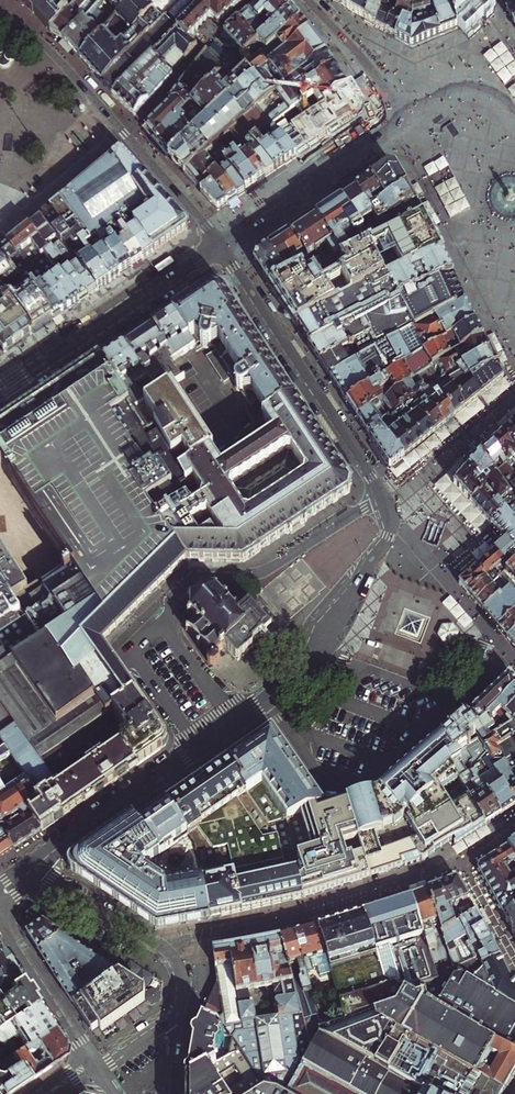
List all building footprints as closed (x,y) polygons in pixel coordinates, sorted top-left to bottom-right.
[(49,32),(78,0),(22,0),(49,32)] [(88,11),(94,6),(88,0),(78,0),(49,32),(56,35),(62,38),(88,11)] [(92,70),(103,81),(167,17),(185,0),(159,0),(161,3),(154,10),(144,0),(134,0),(121,13),(99,37),(80,57),(92,70)] [(121,13),(134,0),(108,0),(121,13)] [(167,17),(170,20),(172,18),(173,18),(174,19),(175,18),(176,18),(184,10),(186,12),(180,18),(182,20),(176,26),(179,28),(199,8),(208,0),(185,0),(167,17)] [(179,28),(189,38),(199,28),(210,17),(218,25),(233,11),(225,2),(222,0),(208,0),(199,8),(179,28)] [(233,11),(246,0),(227,0),(225,2),(233,11)] [(281,0),(259,0),(238,20),(248,30),(281,0)] [(291,10),(287,4),(283,0),(281,0),(248,30),(257,41),(291,10)] [(359,18),(365,5),(371,0),(336,0),(342,7),(349,12),(354,15),(359,18)] [(365,21),(371,7),(382,12),(393,16),(397,17),(398,8),(394,0),(371,0),(365,5),(359,18),(362,19),(365,21)] [(409,0),(394,0),(398,8),(397,17),(405,20),(419,22),(417,18),(416,15),(411,5),(409,0)] [(457,27),(448,0),(429,0),(414,4),(411,5),(416,15),(435,11),(436,14),(417,18),(419,22),(436,18),(440,35),(449,31),(457,27)] [(459,0),(448,0),(457,27),(460,25),(465,21),(467,19),(459,0)] [(467,19),(474,13),(479,9),(481,6),(488,0),(459,0),(467,19)] [(514,0),(506,11),(514,24),(514,1),(514,0)] [(371,25),(375,27),(382,12),(371,7),(365,21),(371,25)] [(242,56),(250,65),(299,21),(296,16),(291,10),(257,41),(242,56)] [(76,53),(80,57),(99,37),(93,32),(98,27),(96,25),(98,23),(88,11),(62,38),(67,44),(76,53)] [(381,30),(385,33),(393,16),(382,12),(375,27),(381,30)] [(392,36),(395,38),(405,20),(397,17),(393,16),(385,33),(392,36)] [(112,93),(113,92),(152,54),(179,28),(176,26),(170,20),(167,17),(103,81),(102,82),(108,88),(112,93)] [(402,42),(412,48),(427,41),(440,35),(436,18),(419,22),(405,20),(395,38),(402,42)] [(248,30),(238,20),(232,25),(223,33),(236,47),(228,54),(221,60),(213,51),(212,49),(211,49),(210,49),(208,49),(207,50),(226,70),(234,63),(242,56),(257,41),(248,30)] [(267,65),(308,32),(304,27),(299,21),(250,65),(246,68),(253,76),(267,65)] [(189,38),(179,28),(152,54),(163,65),(177,51),(185,60),(197,47),(193,43),(189,38)] [(308,32),(267,65),(277,78),(319,46),(317,43),(314,40),(308,32)] [(502,42),(486,53),(491,61),(502,54),(507,61),(512,58),(502,42)] [(322,50),(319,46),(277,78),(267,65),(253,76),(242,85),(195,129),(168,155),(177,165),(184,173),(204,155),(228,132),(261,104),(281,88),(325,54),(322,50)] [(226,70),(207,50),(199,59),(188,72),(177,87),(193,100),(226,70)] [(5,55),(4,56),(2,56),(0,57),(0,66),(0,67),(2,68),(4,68),(7,68),(8,67),(10,66),(11,63),(13,63),(15,62),(16,60),(17,59),(18,56),(17,54),(16,53),(14,51),(12,51),(10,51),(8,51),(6,52),(5,54),(5,55)] [(185,60),(177,51),(163,65),(172,74),(177,69),(183,62),(185,60)] [(123,103),(134,115),(142,106),(151,96),(163,84),(172,74),(163,65),(152,54),(113,92),(123,103)] [(228,132),(242,149),(243,148),(251,142),(261,133),(271,126),(304,101),(296,90),(333,67),(329,60),(325,54),(281,88),(261,104),(228,132)] [(193,100),(180,112),(195,129),(242,85),(253,76),(246,68),(242,72),(234,63),(226,70),(193,100)] [(296,90),(304,101),(313,94),(319,103),(345,86),(342,80),(333,67),(296,90)] [(304,101),(271,126),(296,158),(302,154),(312,147),(323,140),(336,132),(348,123),(358,116),(360,109),(353,97),(348,89),(345,86),(319,103),(313,94),(304,101)] [(193,100),(177,87),(173,93),(169,99),(170,100),(180,112),(193,100)] [(150,119),(143,127),(148,133),(152,137),(180,112),(170,100),(158,112),(150,119)] [(168,155),(195,129),(180,112),(152,137),(160,147),(168,155)] [(271,126),(261,133),(285,165),(291,161),(296,158),(271,126)] [(261,133),(251,142),(274,173),(280,168),(285,165),(261,133)] [(251,142),(243,148),(265,178),(270,175),(274,173),(251,142)] [(204,155),(184,173),(188,178),(197,187),(209,179),(218,172),(216,169),(224,163),(233,156),(227,147),(209,161),(204,155)] [(242,149),(234,154),(256,184),(262,181),(265,178),(243,148),(242,149)] [(89,245),(96,240),(106,232),(112,228),(116,234),(122,230),(117,223),(125,218),(127,217),(129,218),(131,219),(154,253),(173,240),(187,231),(188,230),(188,229),(188,228),(188,227),(120,150),(64,196),(59,201),(79,227),(70,235),(73,238),(79,233),(89,245)] [(234,154),(233,156),(224,163),(245,192),(252,187),(256,184),(234,154)] [(245,192),(224,163),(216,169),(218,172),(237,197),(242,194),(245,192)] [(377,176),(369,182),(385,204),(407,190),(402,182),(396,170),(388,169),(377,176)] [(209,179),(227,204),(233,200),(237,197),(218,172),(209,179)] [(227,204),(209,179),(197,187),(218,210),(223,206),(227,204)] [(362,186),(354,192),(369,215),(385,204),(369,182),(362,186)] [(457,182),(438,192),(450,217),(469,208),(457,182)] [(379,230),(417,208),(410,195),(407,190),(385,204),(369,215),(379,230)] [(347,196),(340,201),(365,239),(379,230),(369,215),(354,192),(347,196)] [(512,198),(511,198),(510,199),(509,199),(508,200),(507,200),(507,201),(507,202),(507,203),(508,205),(509,206),(509,207),(511,207),(513,206),(514,206),(514,205),(514,200),(514,199),(514,198),(512,197),(512,198)] [(49,209),(70,235),(79,227),(59,201),(55,204),(49,209)] [(319,215),(315,218),(342,264),(365,252),(360,242),(365,239),(340,201),(334,205),(319,215)] [(365,239),(371,248),(424,220),(419,211),(417,208),(379,230),(365,239)] [(95,292),(97,291),(105,285),(116,278),(120,275),(96,240),(89,245),(79,233),(73,238),(70,235),(49,209),(45,212),(39,217),(60,242),(53,249),(89,296),(93,294),(95,292)] [(34,221),(28,225),(50,251),(53,249),(60,242),(39,217),(34,221)] [(122,230),(143,260),(150,256),(154,253),(131,219),(129,218),(127,217),(125,218),(117,223),(122,230)] [(302,226),(289,234),(307,263),(322,286),(347,272),(342,264),(315,218),(302,226)] [(290,318),(296,326),(384,278),(386,281),(442,256),(440,252),(439,250),(435,241),(433,239),(429,230),(424,220),(371,248),(365,252),(342,264),(347,272),(322,286),(307,263),(296,270),(285,277),(269,287),(277,297),(290,318)] [(62,314),(68,310),(77,305),(80,302),(46,255),(50,251),(28,225),(23,230),(9,241),(0,249),(0,257),(1,258),(18,278),(22,274),(30,285),(36,281),(62,314)] [(106,232),(132,268),(138,264),(143,260),(122,230),(116,234),(112,228),(106,232)] [(96,240),(120,275),(127,271),(132,268),(106,232),(96,240)] [(285,237),(278,242),(296,270),(307,263),(289,234),(285,237)] [(271,247),(267,249),(285,277),(296,270),(278,242),(276,243),(273,245),(271,247)] [(87,298),(89,296),(53,249),(50,251),(46,255),(80,302),(87,298)] [(267,249),(256,257),(255,260),(255,264),(269,287),(285,277),(267,249)] [(296,326),(310,347),(397,302),(452,277),(449,270),(448,268),(442,256),(386,281),(384,278),(296,326)] [(5,310),(12,304),(33,333),(37,331),(41,328),(46,325),(51,321),(53,321),(29,289),(32,287),(30,285),(22,274),(18,278),(1,258),(0,259),(0,303),(5,310)] [(318,360),(320,363),(350,347),(359,362),(386,346),(465,303),(452,277),(397,302),(310,347),(318,360)] [(36,281),(30,285),(32,287),(29,289),(53,321),(58,317),(62,314),(36,281)] [(187,336),(194,346),(196,350),(203,345),(203,346),(205,346),(206,347),(207,346),(209,346),(210,345),(211,344),(211,342),(211,341),(216,348),(207,354),(224,380),(232,376),(236,381),(235,383),(235,386),(237,388),(238,389),(240,390),(241,390),(254,410),(248,414),(253,421),(259,418),(292,396),(289,391),(280,378),(265,353),(257,342),(250,331),(241,317),(232,303),(225,293),(222,289),(220,288),(219,287),(217,286),(214,286),(211,287),(207,289),(197,295),(179,307),(171,313),(187,336)] [(340,393),(347,404),(392,377),(391,377),(420,358),(476,325),(470,314),(465,303),(386,346),(359,362),(331,379),(340,393)] [(4,353),(31,335),(33,333),(12,304),(5,310),(3,311),(0,314),(0,347),(4,353)] [(178,343),(187,336),(171,313),(167,315),(161,319),(176,341),(178,343)] [(158,322),(151,326),(166,349),(176,341),(161,319),(158,322)] [(409,383),(414,380),(432,369),(483,339),(480,332),(476,325),(420,358),(391,377),(392,377),(401,389),(409,383)] [(147,328),(139,334),(155,357),(166,349),(151,326),(147,328)] [(133,338),(123,345),(140,369),(155,357),(139,334),(133,338)] [(121,346),(116,349),(133,374),(118,386),(115,388),(131,411),(132,410),(167,386),(167,385),(181,376),(171,360),(194,346),(187,336),(178,343),(176,341),(166,349),(155,357),(140,369),(123,345),(121,346)] [(422,386),(425,390),(432,385),(446,377),(490,352),(486,345),(483,339),(432,369),(414,380),(417,385),(419,383),(422,386)] [(326,373),(331,379),(359,362),(350,347),(320,363),(326,373)] [(100,360),(118,386),(133,374),(116,349),(111,352),(108,354),(100,360)] [(468,379),(470,382),(498,367),(493,358),(490,352),(446,377),(448,381),(451,378),(453,382),(457,379),(459,382),(461,381),(461,383),(468,379)] [(0,427),(0,462),(67,561),(72,569),(29,598),(38,610),(25,618),(41,641),(13,659),(58,724),(96,697),(106,711),(112,707),(135,692),(113,661),(101,645),(142,604),(186,561),(187,561),(155,521),(185,500),(188,498),(183,485),(176,470),(158,427),(149,432),(132,410),(131,411),(115,388),(118,386),(100,360),(93,365),(80,373),(40,400),(0,427)] [(470,382),(480,397),(487,391),(498,382),(504,378),(500,371),(498,367),(470,382)] [(354,414),(358,420),(401,390),(401,389),(392,377),(347,404),(354,414)] [(432,385),(455,417),(459,414),(465,409),(448,381),(446,377),(432,385)] [(448,381),(465,409),(469,406),(476,400),(480,397),(470,382),(468,379),(461,383),(461,381),(459,382),(457,379),(453,382),(451,378),(448,381)] [(363,428),(367,435),(378,427),(388,418),(399,411),(409,402),(418,396),(415,392),(415,391),(409,383),(401,389),(401,390),(358,420),(363,428)] [(420,394),(444,426),(446,424),(451,420),(455,417),(432,385),(425,390),(420,394)] [(132,410),(149,432),(158,427),(176,470),(208,450),(167,386),(132,410)] [(422,386),(415,391),(415,392),(418,396),(420,394),(425,390),(422,386)] [(409,402),(434,434),(439,429),(444,426),(420,394),(418,396),(409,402)] [(293,397),(292,396),(259,418),(268,433),(217,466),(208,450),(176,470),(183,485),(190,481),(197,493),(194,502),(189,504),(185,500),(155,521),(187,561),(243,562),(259,551),(285,533),(286,534),(305,521),(305,520),(331,503),(332,504),(343,497),(350,492),(350,489),(350,486),(351,484),(352,483),(341,467),(340,467),(305,414),(306,414),(294,396),(293,397)] [(399,411),(424,442),(431,436),(434,434),(409,402),(399,411)] [(388,418),(414,450),(419,446),(424,442),(399,411),(388,418)] [(408,454),(414,450),(388,418),(378,427),(403,458),(408,454)] [(510,428),(503,435),(514,453),(514,424),(510,428)] [(381,455),(390,469),(397,463),(403,458),(378,427),(367,435),(369,437),(381,455)] [(492,445),(508,467),(514,460),(514,453),(503,435),(499,439),(492,445)] [(486,450),(480,456),(497,477),(508,467),(492,445),(486,450)] [(468,469),(505,512),(491,525),(499,533),(507,542),(514,551),(514,524),(511,520),(514,516),(514,501),(505,487),(497,477),(480,456),(475,462),(468,469)] [(508,467),(497,477),(505,487),(514,478),(514,460),(508,467)] [(28,585),(67,561),(0,462),(0,543),(28,585)] [(478,511),(491,525),(505,512),(468,469),(462,477),(454,485),(478,511)] [(505,487),(514,501),(514,478),(505,487)] [(495,552),(504,562),(501,565),(514,579),(514,551),(507,542),(501,548),(495,552)] [(25,618),(10,597),(28,585),(0,543),(0,588),(0,589),(0,635),(25,618)] [(481,565),(491,575),(493,574),(499,580),(499,579),(510,591),(510,590),(514,596),(514,579),(501,565),(504,562),(495,552),(489,558),(481,565)] [(481,565),(459,584),(471,597),(484,612),(510,591),(499,579),(499,580),(493,574),(491,575),(481,565)] [(230,651),(237,659),(249,648),(253,644),(252,643),(261,634),(262,635),(264,633),(268,629),(269,628),(268,627),(264,623),(266,622),(252,607),(250,608),(246,603),(237,611),(234,607),(238,603),(237,602),(236,601),(232,605),(225,598),(229,594),(227,592),(223,596),(217,590),(218,586),(215,584),(213,589),(203,588),(201,584),(198,585),(200,589),(192,596),(188,595),(187,598),(191,599),(191,608),(187,610),(188,613),(192,612),(198,619),(190,625),(186,625),(186,628),(190,628),(199,639),(196,642),(198,644),(201,641),(210,651),(208,653),(206,656),(207,661),(211,663),(215,663),(218,662),(219,660),(220,657),(220,653),(217,649),(223,644),(230,651)] [(484,612),(487,616),(502,632),(511,643),(514,647),(514,596),(510,590),(510,591),(484,612)] [(430,618),(405,608),(395,634),(421,644),(430,618)] [(13,659),(41,641),(25,618),(0,635),(0,667),(13,659)] [(452,626),(441,627),(437,636),(443,644),(444,644),(443,649),(452,649),(450,644),(453,644),(457,635),(452,626)] [(268,629),(264,633),(275,645),(279,641),(268,629)] [(16,726),(56,785),(57,786),(131,735),(112,707),(106,711),(96,697),(58,724),(13,659),(0,667),(0,703),(16,726)] [(419,670),(425,672),(427,666),(421,664),(420,667),(419,670)] [(514,689),(514,681),(514,680),(510,675),(489,695),(470,713),(478,724),(484,719),(514,689)] [(514,706),(514,689),(484,719),(490,727),(514,706)] [(44,792),(61,816),(110,782),(154,753),(163,746),(165,744),(166,741),(166,738),(165,735),(135,692),(112,707),(131,735),(57,786),(56,785),(44,792)] [(16,726),(0,703),(0,737),(16,726)] [(514,720),(514,706),(490,727),(496,734),(514,720)] [(467,716),(464,718),(478,740),(481,745),(484,743),(482,740),(483,739),(483,738),(484,738),(483,737),(483,736),(486,734),(489,739),(496,734),(490,727),(484,719),(478,724),(470,713),(467,716)] [(446,733),(440,739),(452,758),(445,762),(463,790),(475,783),(472,779),(476,777),(471,769),(467,772),(462,765),(467,762),(468,764),(472,762),(464,749),(478,740),(464,718),(461,721),(450,730),(446,733)] [(514,735),(514,720),(496,734),(489,739),(484,743),(481,745),(492,759),(499,754),(495,749),(510,739),(514,735)] [(0,737),(0,762),(13,753),(28,776),(6,790),(0,784),(0,820),(1,822),(25,805),(44,792),(56,785),(16,726),(0,737)] [(326,805),(283,746),(271,729),(265,733),(244,747),(227,760),(243,779),(238,782),(246,792),(270,824),(286,818),(325,806),(326,805)] [(422,754),(419,757),(426,767),(429,766),(471,835),(479,830),(486,825),(463,790),(445,762),(452,758),(440,739),(434,744),(428,749),(422,754)] [(510,739),(495,749),(499,754),(492,759),(495,763),(503,762),(509,771),(514,767),(514,746),(510,739)] [(501,815),(512,809),(514,806),(514,803),(490,765),(495,763),(492,759),(481,745),(478,740),(464,749),(472,762),(468,764),(471,769),(476,777),(501,815)] [(414,761),(410,764),(412,771),(421,768),(426,767),(419,757),(416,759),(414,761)] [(203,878),(211,919),(227,916),(287,902),(305,898),(298,880),(304,878),(301,868),(286,818),(270,824),(246,792),(238,782),(243,779),(227,760),(206,774),(190,785),(187,787),(171,799),(165,802),(188,832),(191,836),(196,841),(203,878)] [(514,803),(514,767),(509,771),(503,762),(495,763),(490,765),(514,803)] [(405,769),(399,774),(405,781),(414,776),(412,771),(410,764),(405,769)] [(437,806),(453,840),(455,845),(465,839),(471,835),(429,766),(426,767),(421,768),(437,806)] [(421,768),(412,771),(414,776),(419,791),(434,834),(439,848),(442,847),(447,844),(453,840),(437,806),(421,768)] [(397,775),(387,783),(389,786),(388,786),(395,799),(412,794),(419,791),(414,776),(405,781),(399,774),(397,775)] [(463,790),(486,825),(495,819),(501,815),(476,777),(472,779),(475,783),(463,790)] [(384,786),(382,789),(381,790),(405,866),(414,863),(420,861),(408,830),(407,830),(395,799),(388,786),(389,786),(387,783),(384,786)] [(364,794),(389,871),(399,868),(405,866),(381,790),(382,789),(377,790),(364,794)] [(434,852),(439,848),(434,834),(419,791),(412,794),(395,799),(407,830),(408,830),(418,827),(428,856),(434,852)] [(25,805),(42,829),(47,826),(56,820),(61,816),(44,792),(25,805)] [(344,800),(371,877),(383,873),(389,871),(364,794),(344,800)] [(298,880),(305,898),(328,890),(357,881),(371,877),(344,800),(339,801),(326,805),(325,806),(286,818),(301,868),(304,878),(298,880)] [(135,823),(130,816),(121,822),(66,860),(66,864),(66,866),(121,904),(127,908),(156,928),(211,919),(203,878),(170,884),(146,867),(191,836),(188,832),(165,802),(159,807),(137,822),(135,823)] [(0,822),(0,826),(7,836),(15,848),(29,838),(42,829),(25,805),(1,822),(0,822)] [(425,859),(428,856),(418,827),(408,830),(420,861),(424,860),(425,859)] [(0,841),(0,858),(10,851),(15,848),(7,836),(0,841)] [(487,859),(503,883),(514,875),(514,855),(507,846),(498,852),(487,859)] [(481,863),(479,869),(501,909),(514,901),(514,875),(503,883),(487,859),(483,861),(481,863)] [(455,880),(454,880),(443,884),(429,890),(442,931),(477,912),(460,881),(458,880),(457,880),(455,880)] [(421,893),(412,896),(433,964),(439,962),(442,969),(435,971),(437,979),(438,981),(449,978),(456,976),(453,964),(442,931),(429,890),(421,893)] [(403,899),(394,902),(421,984),(437,979),(435,971),(433,964),(412,896),(403,899)] [(514,933),(514,901),(501,909),(514,933)] [(382,906),(365,912),(383,979),(416,998),(424,995),(421,984),(394,902),(382,906)] [(503,1093),(509,1082),(514,1072),(514,1054),(506,1048),(433,1006),(426,1002),(424,995),(416,998),(383,979),(365,912),(351,917),(347,918),(329,923),(318,926),(329,962),(346,1020),(347,1022),(373,1014),(375,1020),(396,1032),(375,1065),(388,1072),(407,1040),(503,1093)] [(473,933),(484,926),(480,918),(477,912),(442,931),(453,964),(480,955),(484,954),(473,933)] [(25,927),(29,933),(42,923),(47,926),(54,931),(58,926),(45,917),(31,917),(29,919),(27,920),(25,927)] [(27,934),(39,952),(54,941),(60,935),(54,931),(47,926),(42,923),(29,933),(27,934)] [(308,929),(294,933),(306,972),(314,969),(313,967),(316,966),(318,967),(319,968),(326,966),(325,965),(327,963),(329,962),(318,926),(308,929)] [(483,964),(501,958),(498,950),(492,939),(484,926),(473,933),(484,954),(480,955),(483,964)] [(287,935),(281,937),(307,1032),(332,1024),(320,1020),(306,972),(294,933),(287,935)] [(42,957),(46,963),(67,948),(71,942),(60,935),(54,941),(39,952),(42,957)] [(281,937),(267,940),(232,947),(224,948),(213,949),(217,982),(201,1019),(216,1025),(221,1033),(223,1035),(227,1037),(232,1038),(263,1086),(274,1089),(283,1093),(285,1093),(302,1065),(311,1049),(307,1032),(281,937)] [(70,1000),(74,1006),(118,974),(71,942),(67,948),(46,963),(57,979),(70,1000)] [(6,960),(0,951),(0,990),(18,979),(12,968),(6,960)] [(514,1002),(514,984),(510,978),(501,958),(483,964),(480,955),(453,964),(456,976),(449,978),(433,1006),(506,1048),(514,1032),(514,1009),(512,1007),(514,1002)] [(130,964),(125,972),(149,986),(154,977),(130,964)] [(118,974),(74,1006),(95,1038),(111,1027),(145,1004),(145,992),(143,991),(118,974)] [(0,990),(0,1026),(35,1003),(26,990),(18,979),(0,990)] [(0,1026),(0,1043),(10,1036),(14,1038),(16,1037),(22,1046),(51,1028),(43,1015),(35,1003),(0,1026)] [(302,1065),(353,1093),(391,1093),(399,1079),(388,1072),(375,1065),(396,1032),(375,1020),(373,1014),(347,1022),(346,1020),(332,1024),(307,1032),(311,1049),(302,1065)] [(198,1025),(195,1030),(192,1046),(189,1064),(186,1080),(216,1062),(214,1059),(217,1046),(218,1044),(219,1042),(219,1040),(218,1038),(219,1034),(221,1033),(216,1025),(201,1019),(198,1025)] [(65,1047),(57,1036),(51,1028),(22,1046),(9,1055),(17,1067),(27,1082),(36,1077),(50,1067),(62,1059),(65,1047)] [(514,1054),(514,1032),(506,1048),(514,1054)] [(230,1048),(229,1055),(216,1062),(186,1080),(185,1093),(251,1093),(263,1086),(232,1038),(230,1048)] [(426,1093),(502,1093),(503,1093),(407,1040),(388,1072),(399,1079),(414,1087),(424,1093),(426,1093)] [(1,1073),(12,1067),(17,1067),(9,1055),(0,1061),(0,1071),(1,1073)] [(302,1065),(285,1093),(353,1093),(302,1065)] [(22,1085),(27,1082),(17,1067),(12,1067),(1,1073),(0,1074),(0,1093),(9,1093),(22,1085)] [(399,1079),(391,1093),(411,1093),(414,1087),(399,1079)] [(274,1089),(263,1086),(251,1093),(283,1093),(274,1089)]
